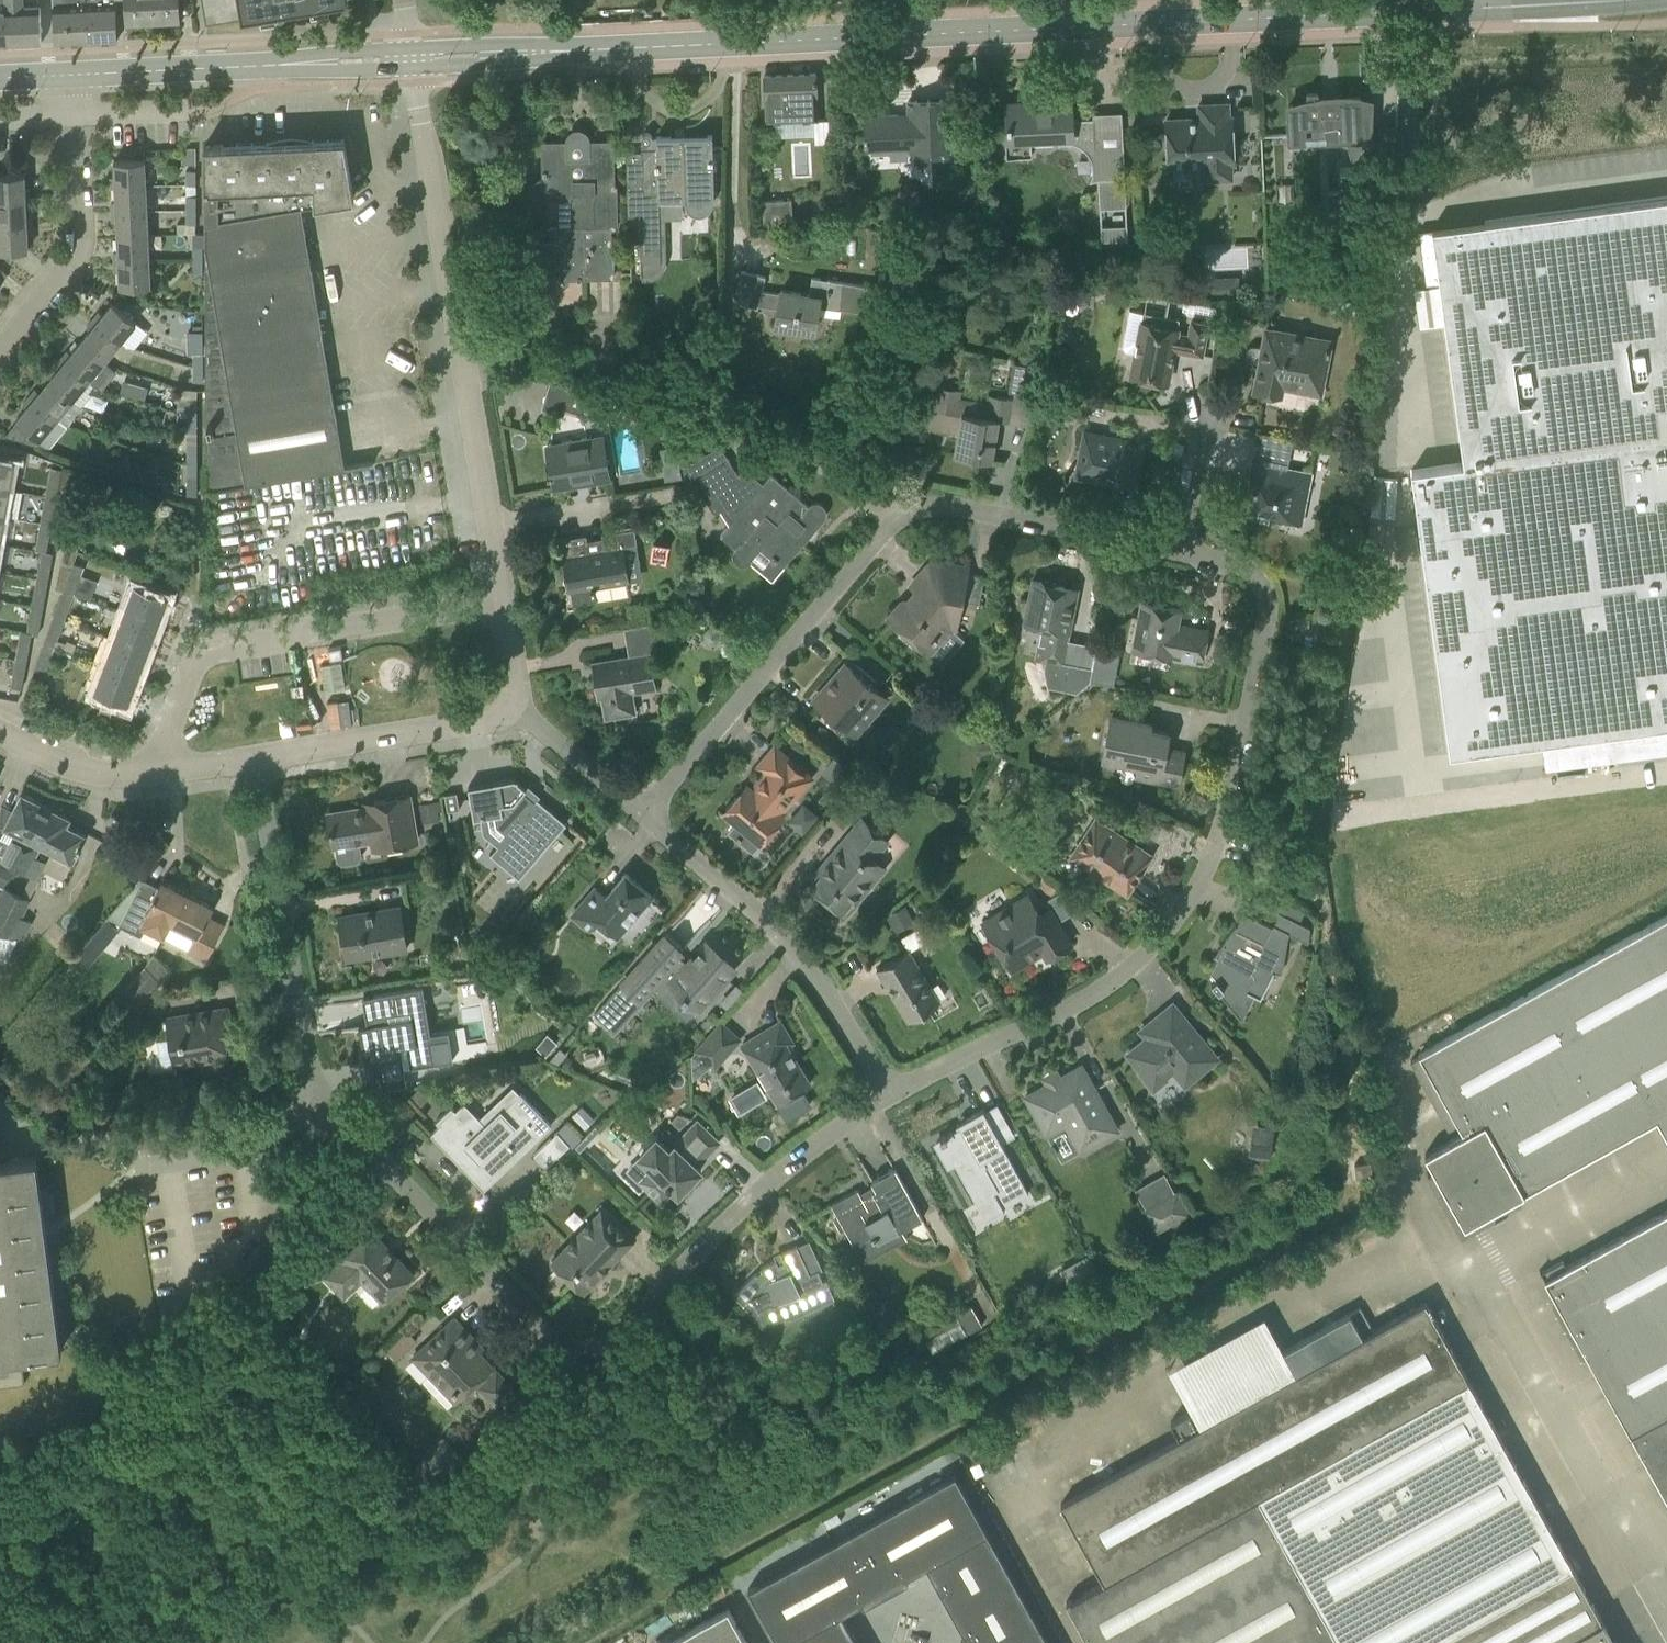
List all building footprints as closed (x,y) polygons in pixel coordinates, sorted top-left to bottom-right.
[(23,0),(5,0),(5,8),(6,8),(7,44),(41,43),(39,6),(23,7),(23,0)] [(84,0),(52,0),(52,6),(54,42),(86,41),(84,0)] [(115,0),(84,0),(86,41),(117,40),(115,4),(115,0)] [(152,0),(126,0),(127,20),(153,19),(152,0)] [(153,19),(179,17),(178,0),(152,0),(153,19)] [(206,23),(306,7),(332,2),(346,0),(202,0),(206,23)] [(818,119),(817,94),(816,72),(764,75),(766,121),(818,119)] [(1306,104),(1288,105),(1289,127),(1290,146),(1292,146),(1291,138),(1352,136),(1352,143),(1368,142),(1368,143),(1368,165),(1393,164),(1396,129),(1395,129),(1368,130),(1367,111),(1361,111),(1360,97),(1319,99),(1317,90),(1306,91),(1306,104)] [(1123,138),(1122,116),(1122,112),(1093,113),(1093,118),(1071,119),(1070,94),(1050,95),(1050,101),(1007,103),(1008,125),(1008,138),(1009,156),(1033,155),(1032,137),(1058,136),(1056,142),(1061,140),(1064,140),(1067,140),(1070,140),(1072,141),(1075,142),(1078,143),(1080,145),(1082,145),(1084,147),(1085,149),(1087,151),(1088,154),(1089,156),(1090,158),(1090,159),(1090,162),(1091,164),(1090,167),(1090,170),(1089,172),(1089,174),(1087,176),(1096,174),(1097,208),(1125,206),(1123,138)] [(945,148),(944,122),(943,100),(907,101),(908,114),(898,115),(898,114),(865,115),(866,135),(864,135),(864,143),(866,143),(866,149),(910,148),(910,150),(945,148)] [(1234,163),(1233,138),(1232,116),(1228,116),(1228,103),(1198,105),(1199,118),(1166,119),(1168,166),(1169,166),(1169,161),(1201,160),(1202,179),(1231,178),(1231,163),(1234,163)] [(611,205),(611,144),(587,144),(586,138),(585,137),(584,135),(582,133),(580,133),(578,132),(576,133),(575,133),(573,135),(571,136),(570,139),(569,144),(543,145),(544,178),(542,178),(540,179),(538,180),(537,181),(536,184),(535,185),(535,188),(535,189),(535,191),(536,192),(537,194),(538,194),(539,195),(542,196),(559,197),(560,227),(550,227),(550,242),(546,242),(543,244),(540,246),(538,249),(537,253),(535,252),(535,254),(534,256),(535,258),(535,260),(535,262),(537,262),(538,265),(541,268),(544,271),(548,272),(552,272),(556,272),(560,272),(560,278),(613,277),(612,242),(610,242),(609,205),(611,205)] [(642,152),(628,152),(629,215),(639,214),(640,240),(641,277),(642,277),(642,276),(647,276),(651,275),(654,274),(657,271),(659,268),(661,265),(661,261),(659,198),(684,198),(685,202),(687,206),(690,209),(694,211),(699,212),(704,211),(708,209),(711,206),(713,201),(713,197),(713,183),(712,146),(712,135),(684,136),(652,137),(651,135),(650,133),(648,132),(646,132),(644,132),(643,133),(642,135),(641,137),(642,152)] [(205,222),(301,206),(354,198),(344,138),(204,145),(205,222)] [(111,187),(115,187),(115,185),(146,184),(145,159),(114,160),(115,176),(110,176),(111,187)] [(196,184),(196,170),(186,170),(186,184),(196,184)] [(0,174),(0,200),(26,198),(26,200),(30,200),(30,188),(25,189),(24,173),(0,174)] [(147,209),(146,184),(115,185),(115,187),(116,200),(111,201),(112,211),(147,209)] [(196,195),(186,195),(186,209),(196,209),(196,195)] [(1411,470),(1421,542),(1449,753),(1666,724),(1666,197),(1537,214),(1432,228),(1433,237),(1463,463),(1420,469),(1411,470)] [(26,200),(26,198),(0,200),(0,225),(31,224),(31,213),(26,213),(26,200)] [(791,199),(783,199),(762,200),(763,229),(793,227),(791,199)] [(344,468),(333,400),(301,206),(205,222),(205,315),(205,353),(205,366),(205,378),(205,399),(206,490),(344,468)] [(148,235),(147,209),(112,211),(112,221),(117,221),(117,236),(148,235)] [(196,209),(186,209),(186,223),(196,223),(196,209)] [(31,224),(0,225),(0,250),(28,249),(27,234),(32,234),(31,224)] [(149,260),(148,235),(117,236),(118,251),(114,251),(114,261),(149,260)] [(202,245),(193,245),(193,259),(202,259),(202,245)] [(202,259),(193,259),(193,273),(203,273),(202,259)] [(150,285),(149,260),(114,261),(115,271),(119,271),(120,286),(150,285)] [(872,284),(842,281),(812,276),(809,294),(803,292),(781,289),(780,293),(762,290),(766,275),(742,270),(740,303),(743,304),(758,307),(759,300),(779,303),(775,323),(797,327),(814,329),(817,312),(840,315),(841,304),(870,308),(872,284)] [(1238,276),(1225,277),(1225,296),(1239,295),(1238,276)] [(1333,297),(1331,315),(1346,317),(1348,299),(1333,297)] [(136,321),(130,316),(113,302),(103,314),(99,311),(93,319),(120,341),(136,321)] [(1202,354),(1206,333),(1208,324),(1192,321),(1189,335),(1177,333),(1178,329),(1141,321),(1143,312),(1130,309),(1123,346),(1126,351),(1135,352),(1131,375),(1167,382),(1174,349),(1202,354)] [(120,341),(93,319),(86,327),(90,330),(80,341),(104,361),(120,341)] [(1320,393),(1330,341),(1266,328),(1262,348),(1264,348),(1263,355),(1261,355),(1254,390),(1280,395),(1283,380),(1298,383),(1297,388),(1320,393)] [(203,331),(187,331),(187,353),(193,353),(195,353),(203,353),(203,331)] [(104,361),(80,341),(71,352),(68,350),(61,358),(88,380),(104,361)] [(195,353),(193,353),(193,366),(205,366),(205,353),(203,353),(195,353)] [(58,368),(48,380),(72,400),(88,380),(61,358),(55,366),(58,368)] [(1034,397),(1039,367),(1014,363),(1009,391),(1034,397)] [(205,366),(193,366),(193,379),(205,378),(205,366)] [(72,400),(48,380),(39,391),(36,388),(29,397),(56,419),(72,400)] [(657,394),(650,381),(636,389),(644,402),(657,394)] [(1002,397),(990,395),(989,403),(959,398),(960,390),(938,386),(934,409),(961,414),(954,454),(991,460),(1002,397)] [(572,387),(565,409),(584,415),(589,399),(590,393),(572,387)] [(56,419),(29,397),(23,404),(26,407),(16,419),(33,433),(40,439),(56,419)] [(196,399),(187,399),(187,413),(196,413),(196,399)] [(196,413),(187,413),(187,427),(197,427),(196,413)] [(1128,440),(1106,435),(1084,431),(1075,476),(1103,482),(1104,475),(1117,478),(1116,484),(1135,488),(1144,447),(1127,443),(1128,440)] [(609,477),(606,456),(603,436),(568,442),(546,446),(550,472),(547,472),(547,475),(551,475),(553,487),(609,477)] [(676,445),(659,448),(665,479),(681,477),(676,445)] [(187,448),(187,462),(197,462),(197,447),(187,448)] [(3,458),(0,457),(0,486),(10,487),(15,460),(3,458)] [(811,504),(809,506),(771,474),(763,483),(751,474),(750,473),(747,472),(745,472),(743,472),(740,473),(738,474),(728,457),(714,466),(695,477),(716,508),(721,505),(729,517),(732,519),(720,534),(736,548),(735,551),(734,553),(734,556),(735,559),(737,561),(740,563),(742,563),(745,563),(748,562),(750,560),(762,546),(772,555),(770,557),(775,561),(777,559),(782,564),(799,544),(800,545),(803,542),(800,539),(809,528),(812,531),(823,518),(824,515),(825,513),(825,510),(824,507),(822,505),(819,504),(817,503),(814,503),(811,504)] [(1312,473),(1253,461),(1249,481),(1254,482),(1246,521),(1268,526),(1270,518),(1272,519),(1272,518),(1270,517),(1271,513),(1288,516),(1289,512),(1303,515),(1312,473)] [(197,476),(197,462),(187,462),(187,476),(197,476)] [(56,496),(61,469),(51,467),(46,494),(56,496)] [(197,495),(197,476),(187,476),(187,495),(197,495)] [(10,487),(0,486),(0,514),(5,515),(10,487)] [(51,523),(56,496),(46,494),(41,521),(51,523)] [(41,521),(36,549),(46,551),(51,523),(41,521)] [(573,604),(594,601),(597,600),(595,587),(627,582),(625,567),(621,546),(637,543),(634,528),(614,531),(616,546),(589,551),(586,535),(562,540),(573,604)] [(36,549),(35,550),(42,551),(37,577),(48,579),(53,552),(46,551),(36,549)] [(956,627),(964,588),(968,567),(939,561),(937,561),(934,561),(932,562),(929,563),(928,565),(910,585),(917,591),(909,603),(908,603),(907,602),(905,602),(904,603),(903,603),(891,618),(888,615),(887,617),(929,652),(951,626),(956,627)] [(73,562),(63,589),(74,593),(83,566),(73,562)] [(43,607),(48,579),(37,577),(32,605),(43,607)] [(1033,580),(1029,601),(1033,602),(1029,623),(1049,627),(1046,643),(1039,642),(1036,657),(1046,659),(1044,668),(1048,685),(1076,691),(1089,680),(1089,679),(1091,668),(1062,663),(1065,647),(1068,631),(1073,610),(1077,588),(1033,580)] [(166,597),(145,589),(134,585),(125,611),(156,623),(166,597)] [(64,619),(74,593),(63,589),(54,615),(64,619)] [(1142,601),(1137,623),(1132,649),(1171,656),(1171,655),(1201,661),(1208,630),(1178,624),(1180,609),(1142,601)] [(38,634),(43,607),(32,605),(27,632),(31,633),(38,634)] [(147,650),(156,623),(125,611),(115,638),(147,650)] [(54,645),(64,619),(54,615),(44,641),(54,645)] [(31,633),(27,632),(21,631),(16,658),(26,660),(31,633)] [(137,676),(147,650),(115,638),(105,664),(137,676)] [(44,671),(54,645),(44,641),(34,668),(44,671)] [(1091,668),(1089,679),(1113,684),(1119,653),(1095,648),(1091,668)] [(656,688),(650,652),(591,662),(597,698),(601,697),(605,718),(636,713),(632,692),(656,688)] [(11,686),(21,688),(26,660),(16,658),(11,686)] [(886,696),(862,676),(845,662),(814,699),(855,733),(886,696)] [(127,702),(137,676),(105,664),(95,690),(127,702)] [(1150,723),(1128,718),(1112,715),(1103,758),(1139,765),(1137,775),(1177,783),(1183,751),(1182,751),(1181,755),(1164,752),(1168,732),(1149,728),(1150,723)] [(810,778),(791,760),(774,746),(757,766),(766,773),(752,789),(746,784),(723,811),(761,843),(784,816),(781,813),(810,778)] [(834,759),(826,769),(842,783),(850,773),(834,759)] [(514,778),(468,786),(472,808),(473,819),(492,816),(509,813),(518,821),(506,835),(501,841),(497,846),(490,854),(519,878),(552,839),(566,823),(537,798),(535,800),(523,789),(525,787),(514,778)] [(45,804),(21,792),(12,812),(2,807),(0,810),(0,841),(8,845),(0,860),(13,867),(45,804)] [(457,792),(444,794),(447,811),(460,809),(457,792)] [(375,806),(327,814),(333,846),(335,846),(338,860),(343,864),(357,861),(361,856),(358,842),(358,839),(380,836),(382,847),(395,845),(416,841),(412,817),(409,796),(374,802),(375,806)] [(439,800),(423,801),(424,828),(440,828),(439,800)] [(69,816),(45,804),(13,867),(27,874),(42,844),(72,859),(85,834),(65,824),(69,816)] [(862,817),(831,854),(817,871),(822,875),(812,887),(841,912),(853,899),(856,901),(870,885),(885,866),(874,857),(888,839),(862,817)] [(1150,855),(1132,843),(1095,819),(1071,856),(1127,892),(1150,855)] [(0,864),(0,884),(5,886),(12,870),(0,864)] [(595,887),(581,904),(572,914),(589,928),(597,919),(617,935),(652,895),(625,873),(606,896),(595,887)] [(165,937),(187,893),(161,880),(158,886),(141,877),(109,915),(106,917),(142,935),(146,927),(165,937)] [(0,893),(0,932),(11,937),(12,937),(22,917),(28,906),(31,900),(29,899),(21,895),(3,887),(0,893)] [(213,907),(187,893),(165,937),(188,948),(187,950),(206,960),(224,924),(208,916),(213,907)] [(1071,944),(1059,925),(1049,908),(1039,913),(1028,895),(983,922),(1012,969),(1043,950),(1047,958),(1071,944)] [(400,906),(361,913),(339,916),(346,959),(407,948),(400,906)] [(1310,927),(1277,911),(1271,923),(1244,909),(1237,924),(1236,923),(1220,946),(1222,948),(1206,980),(1207,981),(1209,977),(1212,982),(1211,983),(1219,992),(1220,991),(1231,1004),(1247,991),(1260,998),(1274,971),(1281,972),(1288,933),(1307,942),(1310,927)] [(1666,1113),(1666,914),(1418,1053),(1420,1055),(1410,1061),(1433,1102),(1443,1097),(1463,1132),(1424,1154),(1433,1170),(1427,1173),(1458,1229),(1666,1113)] [(918,927),(903,936),(909,946),(924,936),(918,927)] [(68,932),(54,949),(68,960),(81,943),(68,932)] [(665,936),(595,1014),(597,1015),(597,1014),(614,1029),(652,986),(656,990),(668,977),(684,991),(682,993),(686,997),(688,995),(700,1006),(733,968),(706,943),(689,962),(680,954),(682,951),(665,936)] [(940,1002),(929,983),(908,949),(876,969),(908,1021),(940,1002)] [(172,969),(154,954),(144,965),(162,980),(172,969)] [(140,1005),(162,980),(144,965),(123,990),(126,992),(101,1020),(119,1037),(145,1008),(140,1005)] [(736,985),(729,993),(735,999),(743,991),(736,985)] [(367,1024),(359,1025),(365,1063),(368,1063),(367,1058),(400,1052),(402,1069),(404,1068),(431,1064),(448,1061),(443,1031),(427,1034),(423,1015),(427,1014),(422,987),(362,997),(367,1024)] [(1217,1057),(1186,1020),(1173,1003),(1155,1017),(1157,1019),(1151,1024),(1149,1022),(1140,1030),(1146,1037),(1127,1053),(1141,1071),(1138,1072),(1153,1090),(1166,1080),(1166,1076),(1173,1070),(1185,1084),(1217,1057)] [(227,1007),(206,1011),(167,1017),(170,1038),(158,1040),(162,1067),(226,1056),(224,1040),(232,1038),(227,1007)] [(761,1032),(742,1044),(767,1084),(778,1103),(788,1119),(811,1105),(801,1089),(810,1083),(787,1045),(792,1042),(780,1021),(761,1032)] [(696,1050),(715,1066),(739,1039),(721,1022),(696,1050)] [(547,1033),(535,1046),(546,1055),(557,1041),(547,1033)] [(560,1048),(549,1060),(556,1066),(567,1054),(560,1048)] [(1118,1130),(1092,1084),(1082,1064),(1060,1077),(1058,1074),(1045,1081),(1047,1084),(1025,1096),(1046,1134),(1065,1124),(1080,1151),(1118,1130)] [(440,1124),(430,1134),(447,1151),(450,1149),(463,1163),(461,1166),(483,1189),(551,1125),(520,1092),(486,1125),(464,1102),(455,1110),(451,1105),(436,1119),(440,1124)] [(582,1106),(572,1116),(585,1129),(595,1119),(582,1106)] [(1027,1193),(1004,1148),(1005,1147),(983,1108),(958,1122),(960,1126),(940,1137),(941,1140),(935,1143),(947,1165),(955,1160),(986,1216),(1002,1207),(1003,1210),(1004,1209),(1003,1207),(1027,1193)] [(669,1149),(656,1137),(638,1155),(652,1168),(640,1181),(661,1201),(673,1189),(678,1193),(701,1169),(696,1165),(718,1141),(697,1121),(669,1149)] [(596,1125),(576,1146),(581,1151),(601,1129),(596,1125)] [(1269,1157),(1274,1129),(1257,1126),(1253,1154),(1269,1157)] [(546,1167),(569,1144),(557,1131),(533,1154),(546,1167)] [(9,1356),(21,1354),(61,1349),(53,1285),(45,1220),(36,1156),(4,1160),(3,1146),(1,1137),(0,1137),(0,1357),(9,1356)] [(1370,1162),(1354,1164),(1356,1177),(1372,1175),(1370,1162)] [(857,1189),(831,1204),(838,1216),(833,1219),(840,1232),(845,1229),(854,1245),(873,1235),(880,1248),(903,1235),(900,1230),(922,1218),(905,1187),(895,1168),(871,1181),(875,1189),(862,1197),(857,1189)] [(1189,1214),(1176,1191),(1144,1209),(1157,1232),(1189,1214)] [(635,1238),(620,1222),(603,1207),(551,1261),(584,1292),(635,1238)] [(1540,1272),(1630,1434),(1666,1414),(1666,1210),(1566,1266),(1562,1260),(1540,1272)] [(371,1230),(341,1257),(323,1275),(338,1291),(344,1296),(352,1288),(350,1286),(360,1276),(383,1300),(412,1273),(371,1230)] [(755,1272),(733,1294),(749,1310),(754,1314),(775,1305),(782,1312),(787,1310),(789,1314),(790,1316),(791,1318),(803,1312),(832,1298),(834,1297),(826,1279),(823,1280),(818,1269),(810,1273),(806,1265),(797,1245),(781,1253),(784,1261),(778,1264),(776,1260),(760,1267),(761,1270),(757,1274),(755,1272)] [(1391,1320),(1373,1330),(1360,1307),(1283,1350),(1296,1373),(1287,1378),(1282,1370),(1252,1387),(1256,1395),(1200,1426),(1191,1410),(1170,1421),(1179,1438),(1060,1504),(1103,1581),(1066,1602),(1089,1642),(1615,1642),(1425,1301),(1391,1320)] [(956,1315),(967,1334),(982,1325),(971,1306),(956,1315)] [(454,1317),(438,1332),(412,1356),(428,1373),(421,1379),(448,1408),(455,1401),(477,1380),(481,1384),(479,1386),(495,1403),(511,1387),(495,1371),(493,1373),(489,1369),(492,1366),(470,1342),(473,1337),(454,1317)] [(395,1358),(415,1339),(402,1326),(382,1345),(395,1358)] [(21,1354),(9,1356),(7,1373),(0,1374),(0,1386),(24,1383),(21,1354)] [(1630,1434),(1666,1500),(1666,1414),(1630,1434)] [(442,1436),(408,1470),(429,1491),(463,1457),(442,1436)] [(841,1612),(861,1601),(864,1604),(908,1580),(906,1576),(926,1564),(965,1634),(961,1636),(965,1642),(1050,1642),(955,1473),(748,1588),(778,1642),(858,1642),(841,1612)] [(728,1608),(665,1642),(747,1642),(728,1608)]
